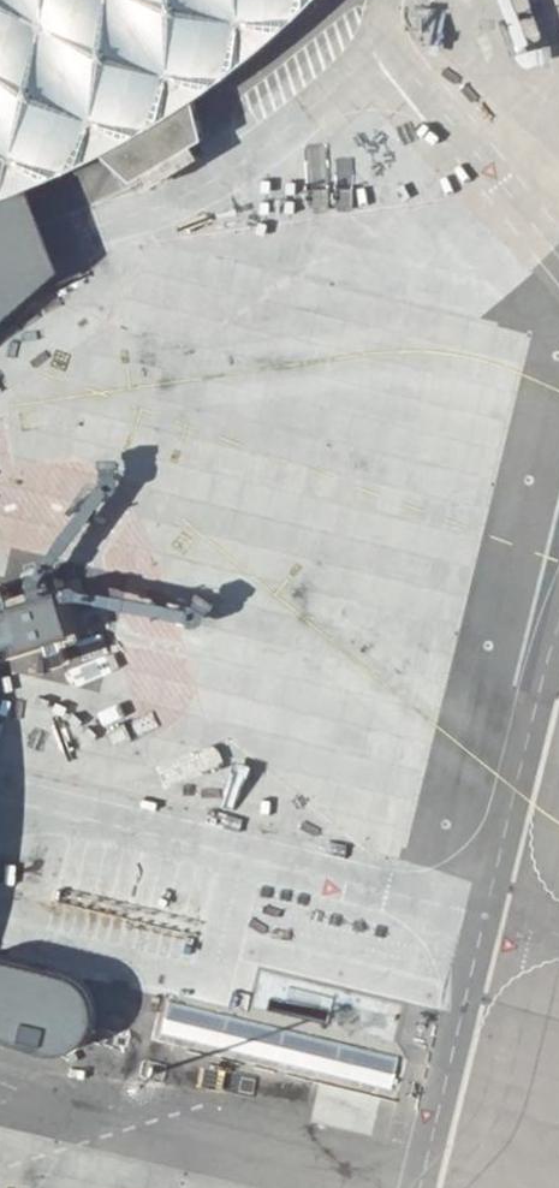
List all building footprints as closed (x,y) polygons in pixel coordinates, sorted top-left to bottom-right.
[(24,192),(63,175),(99,158),(129,185),(199,144),(188,105),(255,54),(312,1),(313,0),(0,0),(0,201),(24,192)] [(56,275),(38,227),(24,192),(0,201),(0,324),(56,275)] [(82,640),(109,630),(109,618),(102,608),(86,611),(78,597),(75,592),(58,585),(23,596),(0,604),(0,665),(82,640)] [(30,1054),(51,1055),(70,1047),(81,1033),(84,1013),(75,992),(59,978),(0,963),(0,1043),(30,1054)]
